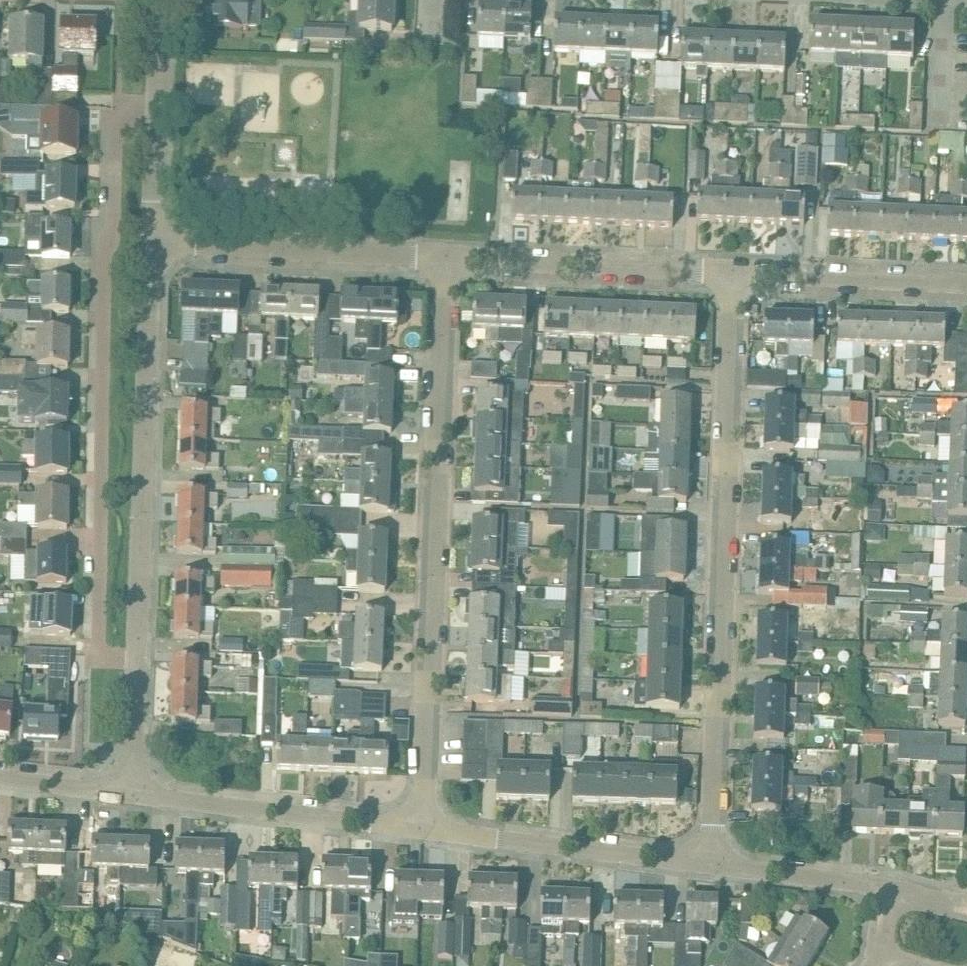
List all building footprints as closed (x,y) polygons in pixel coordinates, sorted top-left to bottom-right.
[(212,27),(261,28),(262,0),(213,0),(213,10),(208,10),(207,24),(212,25),(212,27)] [(347,28),(347,30),(392,32),(393,13),(397,14),(398,1),(393,1),(393,0),(361,0),(360,14),(347,14),(347,28)] [(506,7),(479,6),(478,39),(504,40),(506,7)] [(532,8),(506,7),(504,40),(530,41),(532,8)] [(580,54),(582,20),(555,19),(554,53),(580,54)] [(608,22),(582,20),(580,54),(606,56),(608,22)] [(633,23),(608,22),(606,56),(632,57),(633,23)] [(835,56),(837,23),(811,22),(809,55),(835,56)] [(48,108),(54,108),(54,71),(42,71),(43,23),(11,23),(11,43),(11,62),(29,63),(29,79),(39,80),(38,108),(48,108)] [(659,24),(633,23),(632,57),(657,58),(659,24)] [(862,24),(837,23),(835,56),(861,57),(862,24)] [(95,56),(95,25),(63,24),(62,55),(63,55),(63,70),(54,70),(54,71),(54,108),(78,109),(79,56),(95,56)] [(886,59),(888,25),(862,24),(861,57),(860,70),(885,71),(886,59)] [(914,27),(888,25),(886,59),(913,60),(914,27)] [(347,30),(347,28),(305,26),(304,41),(347,43),(347,30)] [(697,69),(696,78),(706,78),(706,69),(707,36),(698,36),(699,31),(684,30),(684,35),(682,35),(681,68),(697,69)] [(734,38),(707,36),(706,69),(733,71),(734,38)] [(757,72),(759,39),(734,38),(733,71),(757,72)] [(786,40),(759,39),(757,72),(784,73),(786,40)] [(680,92),(681,64),(656,63),(655,91),(680,92)] [(477,77),(464,77),(463,105),(476,105),(477,77)] [(806,78),(797,78),(797,98),(806,98),(806,78)] [(538,108),(540,81),(528,80),(527,108),(538,108)] [(552,109),(553,81),(540,81),(538,108),(552,109)] [(666,120),(667,92),(655,92),(654,108),(653,120),(666,120)] [(680,93),(667,92),(666,120),(679,121),(680,93)] [(795,110),(795,99),(783,98),(782,126),(794,126),(795,110)] [(561,109),(578,110),(578,100),(561,100),(561,109)] [(603,117),(604,105),(587,104),(587,116),(603,117)] [(922,132),(923,104),(910,104),(909,132),(922,132)] [(620,106),(604,105),(603,117),(619,118),(620,106)] [(730,123),(731,106),(715,105),(714,123),(730,123)] [(47,120),(48,108),(14,108),(14,139),(42,139),(42,155),(57,155),(77,155),(77,120),(47,120)] [(731,108),(730,123),(747,124),(748,109),(731,108)] [(808,127),(808,111),(795,110),(794,126),(808,127)] [(842,128),(857,129),(858,117),(846,117),(843,116),(842,128)] [(875,118),(859,117),(858,117),(857,129),(875,130),(875,118)] [(585,133),(596,133),(596,130),(597,122),(585,122),(585,133)] [(609,131),(596,130),(595,156),(594,182),(605,182),(606,167),(607,167),(609,131)] [(818,133),(806,133),(806,149),(799,149),(797,186),(815,187),(817,150),(818,133)] [(650,169),(651,149),(638,149),(637,168),(637,183),(650,184),(650,169)] [(824,149),(823,165),(847,166),(848,150),(824,149)] [(780,167),(781,152),(770,151),(769,181),(764,181),(764,197),(752,196),(750,223),(777,225),(780,167)] [(780,167),(777,225),(804,226),(805,199),(790,198),(791,182),(789,182),(791,152),(781,152),(780,167)] [(502,181),(516,182),(517,154),(503,153),(502,181)] [(705,154),(691,153),(690,181),(703,181),(705,154)] [(594,182),(595,156),(585,155),(584,181),(594,182)] [(40,174),(41,164),(10,163),(1,163),(1,177),(14,177),(37,177),(37,174),(40,174)] [(724,222),(727,164),(716,163),(715,178),(712,178),(711,194),(698,194),(697,220),(724,222)] [(542,165),(542,164),(531,164),(530,179),(541,179),(542,165)] [(738,165),(727,164),(724,222),(750,223),(752,196),(740,196),(741,179),(738,178),(738,165)] [(542,165),(541,179),(552,179),(553,165),(544,165),(542,165)] [(952,165),(950,199),(962,200),(963,200),(963,184),(965,166),(952,165)] [(857,178),(856,195),(867,195),(868,180),(869,180),(870,168),(858,167),(857,178)] [(650,169),(650,184),(659,185),(660,169),(650,169)] [(671,169),(670,192),(679,193),(681,169),(671,169)] [(13,194),(27,195),(26,208),(47,209),(55,209),(75,209),(75,207),(78,205),(78,196),(76,194),(76,175),(40,174),(37,174),(37,177),(14,177),(13,194)] [(842,209),(828,209),(827,236),(854,237),(855,210),(856,195),(857,179),(846,178),(846,193),(842,193),(842,209)] [(898,196),(909,197),(910,181),(899,181),(898,196)] [(910,181),(909,197),(920,197),(921,182),(910,181)] [(648,190),(621,189),(620,199),(619,226),(646,227),(647,201),(648,190)] [(539,222),(540,195),(525,194),(514,194),(512,220),(539,222)] [(566,223),(567,196),(540,195),(539,222),(566,223)] [(882,195),(867,195),(856,195),(855,210),(854,237),(880,238),(881,211),(882,195)] [(594,198),(567,196),(566,223),(592,224),(594,198)] [(920,213),(920,197),(909,197),(908,213),(907,239),(933,241),(935,214),(920,213)] [(620,199),(594,198),(592,224),(619,226),(620,199)] [(962,200),(950,199),(936,198),(935,214),(933,241),(960,242),(961,215),(962,200)] [(0,201),(0,214),(14,215),(14,202),(0,201)] [(673,202),(647,201),(646,227),(673,228),(673,202)] [(883,211),(881,211),(880,238),(907,239),(908,213),(883,211)] [(43,258),(70,259),(70,227),(44,227),(45,217),(26,217),(25,241),(43,241),(43,258)] [(25,268),(25,254),(0,253),(0,268),(25,268)] [(70,283),(28,283),(28,296),(44,296),(44,313),(69,313),(70,283)] [(209,338),(211,288),(184,287),(183,314),(197,315),(196,337),(209,338)] [(239,290),(211,288),(209,338),(222,338),(222,316),(238,317),(239,290)] [(342,322),(356,323),(355,342),(368,343),(371,296),(358,295),(356,291),(348,290),(346,295),(343,295),(342,322)] [(289,344),(291,292),(263,291),(262,311),(262,318),(276,319),(275,344),(289,344)] [(371,296),(368,343),(367,365),(392,366),(393,352),(380,352),(381,324),(397,325),(398,309),(404,310),(405,292),(385,291),(385,297),(371,296)] [(318,313),(319,293),(291,292),(290,319),(317,321),(318,313)] [(500,303),(475,301),(473,332),(487,333),(486,344),(498,345),(500,303)] [(510,334),(524,335),(526,304),(500,303),(498,345),(510,345),(510,334)] [(571,306),(546,305),(545,335),(570,337),(571,306)] [(596,307),(571,306),(570,337),(595,338),(596,307)] [(27,322),(27,308),(0,307),(0,322),(27,322)] [(621,309),(596,307),(595,338),(620,339),(621,309)] [(646,310),(621,309),(620,339),(645,341),(646,310)] [(671,311),(646,310),(645,341),(670,342),(671,311)] [(696,312),(671,311),(670,342),(694,344),(696,312)] [(790,316),(765,315),(764,346),(776,346),(776,359),(779,359),(778,373),(788,373),(788,358),(789,347),(790,316)] [(815,317),(790,316),(789,347),(813,347),(815,317)] [(865,319),(838,318),(837,345),(864,346),(865,319)] [(892,320),(865,319),(864,346),(891,347),(892,320)] [(919,321),(892,320),(891,347),(906,348),(905,378),(917,379),(919,321)] [(919,321),(917,379),(928,379),(928,378),(928,364),(931,364),(932,348),(944,349),(945,322),(919,321)] [(40,335),(22,334),(22,349),(39,350),(39,368),(68,368),(69,334),(40,334),(40,335)] [(957,335),(957,345),(966,346),(966,336),(957,335)] [(247,361),(248,337),(235,336),(234,360),(247,361)] [(263,338),(248,337),(247,361),(262,361),(263,338)] [(328,363),(329,339),(315,338),(314,362),(318,362),(328,363)] [(342,364),(343,339),(329,339),(328,363),(342,364)] [(207,375),(209,346),(185,345),(183,373),(207,375)] [(957,345),(956,354),(956,355),(966,356),(966,346),(957,345)] [(522,353),(517,353),(516,382),(529,383),(529,370),(531,370),(532,353),(522,353)] [(562,355),(532,353),(531,370),(531,373),(543,373),(543,364),(562,364),(562,355)] [(569,355),(568,364),(587,365),(587,356),(569,355)] [(956,355),(956,366),(966,366),(966,356),(956,355)] [(798,358),(788,358),(788,373),(798,373),(798,358)] [(663,369),(663,360),(646,359),(645,368),(663,369)] [(668,370),(686,370),(686,361),(668,360),(668,370)] [(26,378),(26,362),(0,362),(0,377),(26,378)] [(393,406),(394,378),(392,378),(392,366),(367,365),(342,364),(328,363),(318,362),(317,377),(366,379),(366,391),(345,391),(345,403),(393,406)] [(864,377),(864,362),(853,362),(853,377),(864,377)] [(875,393),(876,362),(864,362),(864,377),(863,393),(875,393)] [(497,381),(498,365),(472,364),(471,380),(497,381)] [(956,366),(955,376),(966,376),(966,366),(956,366)] [(612,369),(593,368),(593,377),(618,378),(618,369),(612,369)] [(638,370),(620,370),(620,379),(638,379),(638,370)] [(788,376),(774,375),(774,391),(787,392),(788,376)] [(955,376),(955,386),(966,386),(966,376),(955,376)] [(20,394),(24,394),(24,390),(26,391),(26,378),(0,377),(0,393),(20,394)] [(798,377),(788,377),(788,390),(799,390),(798,377)] [(528,396),(529,383),(516,382),(497,381),(497,382),(496,394),(480,393),(479,418),(523,420),(524,396),(528,396)] [(585,385),(574,385),(573,421),(583,422),(585,385)] [(602,399),(603,386),(593,386),(592,399),(602,399)] [(955,386),(954,393),(954,396),(966,396),(966,386),(955,386)] [(290,387),(289,400),(302,401),(302,388),(290,387)] [(651,389),(617,388),(616,402),(650,403),(651,389)] [(20,394),(20,422),(36,423),(36,424),(48,424),(48,428),(63,428),(63,424),(67,424),(68,403),(66,403),(66,396),(68,396),(68,390),(36,390),(36,391),(26,391),(24,390),(24,394),(20,394)] [(821,404),(821,392),(802,391),(802,403),(821,404)] [(851,394),(823,393),(822,408),(850,409),(851,394)] [(912,414),(936,415),(937,400),(913,399),(912,414)] [(690,402),(662,401),(661,427),(689,428),(690,402)] [(795,402),(765,401),(764,426),(822,428),(822,417),(807,416),(807,413),(795,413),(795,402)] [(317,442),(364,444),(364,432),(364,431),(299,428),(301,402),(290,402),(288,441),(289,441),(317,442)] [(345,403),(344,403),(344,417),(365,418),(364,431),(364,432),(391,434),(393,406),(345,403)] [(220,426),(221,412),(207,412),(207,411),(183,410),(182,440),(206,441),(215,441),(216,426),(220,426)] [(920,436),(936,437),(951,437),(966,438),(966,411),(959,411),(952,411),(951,424),(935,424),(935,426),(921,426),(920,436)] [(505,444),(522,445),(523,420),(479,418),(479,420),(474,420),(474,432),(478,432),(478,443),(505,444)] [(876,420),(876,434),(887,434),(887,420),(876,420)] [(583,422),(573,421),(572,435),(569,435),(569,446),(567,446),(567,447),(582,448),(583,422)] [(610,450),(611,424),(591,423),(590,449),(600,449),(610,450)] [(649,450),(688,452),(689,428),(661,427),(650,426),(649,450)] [(822,428),(764,426),(764,451),(793,452),(794,442),(818,443),(818,442),(821,442),(821,446),(819,446),(818,463),(827,464),(866,465),(867,450),(861,449),(836,447),(837,428),(822,428)] [(936,437),(920,436),(920,448),(935,449),(936,437)] [(951,437),(950,464),(966,465),(966,438),(951,437)] [(940,439),(939,461),(947,462),(948,439),(940,439)] [(205,470),(219,470),(219,457),(205,456),(206,441),(182,440),(180,470),(205,471),(205,470)] [(68,474),(68,442),(37,442),(37,443),(21,443),(21,458),(37,459),(37,474),(68,474)] [(317,442),(316,454),(316,455),(363,457),(363,456),(364,444),(317,442)] [(505,444),(478,443),(477,468),(504,469),(520,469),(521,458),(507,457),(505,457),(505,444)] [(582,448),(567,447),(566,471),(581,471),(582,448)] [(599,473),(600,449),(590,449),(589,473),(599,473)] [(643,475),(687,477),(693,475),(693,465),(688,463),(688,452),(661,451),(645,451),(645,463),(644,463),(643,475)] [(345,471),(345,483),(395,485),(396,458),(363,456),(363,457),(362,472),(345,471)] [(866,465),(827,464),(827,479),(866,480),(866,465)] [(933,490),(949,491),(948,491),(966,492),(966,465),(950,464),(949,477),(932,476),(932,478),(919,477),(918,489),(933,490)] [(504,469),(477,468),(476,493),(486,494),(485,504),(519,505),(520,469),(504,469)] [(20,486),(20,470),(0,470),(0,485),(20,486)] [(581,471),(566,471),(566,472),(568,472),(567,495),(570,495),(570,507),(580,508),(581,471)] [(599,473),(589,473),(588,510),(609,510),(610,507),(609,507),(609,493),(600,493),(601,475),(599,475),(599,473)] [(792,499),(805,500),(819,500),(819,490),(804,489),(804,490),(792,490),(793,474),(763,473),(762,498),(792,499)] [(687,503),(687,477),(643,475),(634,475),(634,492),(652,493),(652,501),(687,503)] [(361,498),(361,512),(394,513),(395,485),(345,483),(344,497),(361,498)] [(228,487),(228,499),(248,499),(248,496),(249,487),(228,487)] [(248,496),(261,496),(261,488),(249,487),(248,496)] [(905,488),(905,498),(917,499),(918,489),(905,488)] [(932,501),(933,490),(918,489),(917,499),(917,500),(932,501)] [(966,519),(966,492),(948,491),(947,517),(954,518),(966,519)] [(179,524),(203,525),(204,509),(218,510),(218,497),(204,496),(204,495),(180,494),(179,524)] [(27,540),(27,527),(37,527),(37,530),(67,530),(68,495),(18,495),(17,525),(0,525),(0,539),(2,540),(27,540)] [(792,499),(762,498),(761,523),(791,524),(792,499)] [(818,510),(819,500),(805,500),(805,510),(818,510)] [(868,502),(867,523),(881,523),(881,503),(868,502)] [(296,520),(341,523),(342,509),(297,507),(296,520)] [(475,522),(474,548),(528,550),(529,527),(525,527),(525,513),(499,511),(499,525),(495,524),(495,523),(475,522)] [(580,514),(565,514),(563,551),(568,551),(579,551),(580,514)] [(601,516),(587,516),(586,552),(600,553),(601,516)] [(642,518),(641,554),(685,555),(686,530),(668,530),(668,519),(642,518)] [(316,536),(340,537),(341,523),(296,520),(295,540),(316,541),(316,536)] [(202,554),(216,555),(216,542),(202,541),(203,525),(179,524),(178,554),(202,555),(202,554)] [(388,540),(388,537),(359,536),(359,552),(347,552),(347,563),(386,565),(387,565),(387,557),(391,557),(392,540),(388,540)] [(852,536),(851,572),(862,573),(863,537),(852,536)] [(27,540),(2,540),(1,558),(26,558),(25,583),(38,583),(38,584),(67,584),(67,553),(27,552),(27,540)] [(945,569),(966,570),(966,542),(953,542),(947,542),(946,543),(946,545),(946,554),(945,569)] [(817,572),(817,563),(814,562),(804,562),(804,561),(790,561),(791,546),(760,545),(760,570),(817,572)] [(527,558),(528,550),(474,548),(473,573),(486,573),(485,587),(516,588),(517,557),(527,558)] [(223,566),(276,568),(276,552),(223,550),(223,566)] [(566,591),(577,591),(578,551),(568,551),(566,591)] [(641,554),(640,594),(666,594),(666,580),(684,581),(685,555),(641,554)] [(814,556),(814,562),(817,563),(817,572),(830,572),(830,557),(814,556)] [(915,556),(914,567),(929,569),(930,557),(915,556)] [(386,565),(347,563),(346,575),(358,575),(357,591),(385,592),(386,565)] [(864,566),(864,581),(877,581),(877,566),(864,566)] [(929,569),(914,567),(914,578),(929,579),(929,570),(929,569)] [(255,570),(223,569),(222,587),(255,588),(255,570)] [(929,580),(945,581),(944,596),(966,597),(966,570),(945,569),(945,570),(929,570),(929,579),(929,580)] [(760,570),(759,595),(773,595),(773,607),(835,609),(835,590),(802,589),(802,593),(789,593),(789,584),(802,584),(802,581),(817,581),(817,572),(760,570)] [(584,591),(594,592),(603,592),(607,587),(607,583),(604,578),(596,578),(585,577),(584,591)] [(176,608),(200,609),(200,594),(214,594),(215,581),(202,581),(201,579),(176,578),(176,608)] [(283,600),(338,602),(339,581),(315,580),(315,583),(284,582),(283,600)] [(910,588),(868,586),(867,601),(910,603),(910,588)] [(516,588),(485,587),(485,602),(471,602),(470,627),(515,628),(516,588)] [(566,604),(565,631),(576,631),(577,591),(566,591),(557,590),(545,589),(545,598),(543,599),(548,605),(550,603),(566,604)] [(594,592),(584,591),(583,612),(582,632),(595,633),(595,623),(606,623),(606,613),(593,613),(593,607),(597,607),(597,605),(604,605),(605,593),(594,593),(594,592)] [(338,602),(283,600),(281,600),(280,640),(296,641),(303,641),(304,620),(314,620),(314,615),(337,616),(338,602)] [(71,637),(73,604),(32,602),(31,635),(71,637)] [(683,607),(650,606),(649,631),(682,633),(683,607)] [(900,624),(927,625),(928,609),(903,608),(903,607),(867,606),(866,620),(883,621),(884,614),(900,614),(900,624)] [(200,609),(176,608),(175,638),(212,639),(213,626),(199,625),(200,609)] [(828,626),(828,610),(801,609),(800,625),(828,626)] [(339,642),(383,644),(384,617),(364,616),(356,615),(356,626),(341,625),(339,625),(339,642)] [(757,642),(787,643),(788,619),(758,618),(757,642)] [(942,646),(966,647),(966,621),(943,620),(942,634),(926,633),(926,635),(911,634),(910,645),(926,646),(942,646)] [(469,652),(514,654),(515,629),(515,628),(470,627),(469,652)] [(576,631),(565,631),(560,630),(560,645),(548,644),(547,654),(564,655),(575,655),(576,631)] [(682,633),(649,631),(648,657),(681,658),(682,633)] [(581,657),(594,657),(595,633),(582,632),(581,657)] [(799,634),(798,644),(813,644),(814,634),(799,634)] [(11,649),(11,636),(0,635),(0,648),(11,649)] [(220,640),(220,652),(230,652),(231,640),(220,640)] [(383,644),(339,642),(339,643),(342,643),(341,669),(335,669),(335,668),(298,666),(297,681),(309,681),(336,683),(349,683),(349,671),(382,672),(383,644)] [(757,642),(756,667),(786,668),(787,643),(757,642)] [(798,643),(798,653),(799,653),(813,654),(813,644),(798,644),(798,643)] [(341,663),(341,646),(317,645),(316,662),(341,663)] [(866,645),(866,661),(875,662),(876,645),(866,645)] [(926,646),(910,645),(910,657),(925,657),(926,646)] [(942,647),(941,673),(966,674),(966,647),(942,646),(942,647)] [(29,739),(29,742),(43,742),(43,740),(58,741),(59,717),(67,717),(70,653),(45,652),(44,668),(51,668),(49,714),(27,713),(26,739),(29,739)] [(515,654),(514,654),(469,652),(469,677),(512,679),(512,678),(497,677),(497,668),(515,669),(515,654)] [(259,656),(216,655),(215,669),(259,670),(259,656)] [(575,655),(564,655),(563,681),(574,681),(575,655)] [(593,682),(594,657),(581,657),(581,682),(593,682)] [(681,658),(648,657),(647,683),(680,684),(681,658)] [(173,692),(197,693),(198,678),(211,678),(211,665),(198,664),(198,663),(174,662),(173,692)] [(941,673),(939,700),(966,701),(966,682),(966,674),(941,673)] [(511,704),(512,679),(469,677),(468,702),(511,704)] [(274,745),(277,680),(264,679),(261,744),(274,745)] [(795,697),(808,698),(809,679),(796,679),(795,697)] [(249,680),(249,695),(259,696),(259,680),(249,680)] [(336,683),(309,681),(308,698),(335,699),(336,692),(336,683)] [(574,681),(563,681),(562,681),(561,700),(533,699),(532,716),(572,717),(574,681)] [(593,704),(593,682),(581,682),(580,718),(602,718),(602,704),(593,704)] [(680,684),(647,683),(636,682),(635,708),(680,710),(680,684)] [(1,687),(0,698),(0,736),(10,737),(16,689),(1,687)] [(908,687),(908,698),(924,699),(924,688),(924,687),(908,687)] [(796,716),(811,716),(811,706),(798,706),(798,702),(785,701),(785,691),(755,690),(755,714),(785,715),(796,716)] [(197,693),(173,692),(172,723),(196,723),(210,723),(211,709),(197,709),(197,693)] [(351,718),(351,693),(336,692),(335,699),(334,717),(351,718)] [(386,696),(362,695),(359,773),(387,775),(388,747),(374,747),(375,722),(385,722),(386,696)] [(923,710),(924,699),(908,698),(908,710),(923,710)] [(939,700),(938,726),(965,728),(966,701),(939,700)] [(785,715),(755,714),(754,739),(784,740),(785,715)] [(796,716),(795,726),(796,726),(810,727),(811,716),(796,716)] [(305,771),(306,717),(294,717),(292,743),(278,743),(277,770),(305,771)] [(308,718),(306,717),(305,771),(332,772),(333,745),(333,733),(307,732),(308,718)] [(242,737),(242,723),(215,722),(215,736),(242,737)] [(464,722),(463,739),(487,740),(488,723),(464,722)] [(524,736),(525,724),(488,723),(487,740),(487,753),(486,763),(502,764),(504,735),(524,736)] [(543,736),(544,725),(525,724),(524,736),(543,736)] [(600,738),(601,726),(564,725),(563,757),(581,758),(581,739),(584,737),(600,738)] [(619,738),(620,727),(601,726),(600,738),(619,738)] [(652,740),(652,728),(635,727),(634,739),(652,740)] [(678,744),(679,729),(652,728),(652,740),(652,743),(678,744)] [(359,773),(360,733),(348,732),(348,745),(333,745),(332,772),(359,773)] [(899,733),(899,747),(923,748),(923,734),(899,733)] [(463,739),(462,752),(486,753),(487,740),(463,739)] [(843,746),(842,759),(844,759),(843,783),(857,784),(858,759),(857,759),(857,746),(843,746)] [(899,747),(898,762),(912,762),(912,753),(919,753),(920,757),(924,760),(929,758),(931,753),(931,749),(923,748),(899,747)] [(938,749),(937,764),(965,765),(965,750),(938,749)] [(462,752),(462,766),(486,768),(486,763),(486,753),(462,752)] [(783,763),(753,762),(752,787),(782,788),(783,763)] [(937,764),(936,791),(935,836),(962,837),(963,810),(948,810),(949,778),(964,778),(965,765),(937,764)] [(462,766),(461,781),(486,783),(486,768),(462,766)] [(650,805),(652,766),(651,766),(651,772),(626,771),(625,804),(650,805)] [(662,767),(652,766),(650,805),(676,806),(677,773),(662,772),(662,767)] [(523,801),(524,768),(498,767),(497,800),(523,801)] [(549,802),(550,769),(524,768),(523,801),(549,802)] [(599,803),(600,770),(574,769),(573,802),(599,803)] [(625,804),(626,771),(600,770),(599,803),(625,804)] [(794,778),(794,788),(809,788),(809,779),(794,778)] [(782,788),(752,787),(751,811),(781,812),(782,802),(794,802),(794,798),(809,799),(809,788),(794,788),(782,788)] [(908,835),(909,835),(909,838),(911,840),(919,840),(922,838),(922,836),(935,836),(936,791),(923,791),(922,799),(909,799),(909,802),(908,835)] [(882,794),(854,793),(854,806),(853,833),(881,834),(882,794)] [(884,794),(882,794),(881,834),(908,835),(909,802),(896,802),(896,799),(892,795),(884,795),(884,794)] [(37,868),(39,827),(28,827),(28,822),(11,821),(9,854),(23,854),(23,867),(37,868)] [(66,828),(39,827),(37,868),(65,869),(66,828)] [(121,842),(111,842),(112,837),(94,836),(93,869),(108,870),(107,882),(120,882),(121,842)] [(120,882),(120,886),(157,887),(158,871),(149,870),(150,838),(133,837),(132,843),(121,842),(120,882)] [(176,864),(175,875),(186,875),(186,897),(186,906),(198,907),(198,901),(199,901),(201,845),(192,845),(192,841),(177,840),(176,844),(176,864)] [(198,901),(198,907),(199,907),(198,909),(199,909),(199,915),(199,921),(200,922),(208,922),(208,918),(208,914),(210,915),(210,902),(211,887),(214,888),(214,876),(225,877),(225,866),(226,846),(201,845),(199,901),(198,901)] [(249,870),(248,889),(259,890),(258,933),(272,934),(272,926),(273,890),(274,860),(250,859),(249,870)] [(345,919),(345,939),(359,940),(360,921),(360,902),(371,903),(371,893),(371,883),(372,863),(372,859),(356,859),(356,863),(347,862),(345,918),(345,919)] [(273,890),(272,926),(282,927),(282,918),(282,903),(287,903),(287,891),(298,891),(298,881),(299,861),(274,860),(273,890)] [(345,919),(347,862),(323,861),(322,891),(332,892),(331,918),(345,919)] [(95,873),(79,873),(79,885),(78,910),(93,910),(95,873)] [(389,897),(388,923),(419,924),(419,918),(419,908),(420,878),(410,878),(410,873),(396,873),(395,897),(389,897)] [(0,874),(0,904),(10,905),(11,874),(0,874)] [(419,908),(419,918),(430,919),(442,919),(443,911),(443,908),(444,908),(445,878),(445,875),(429,874),(429,878),(420,878),(419,908)] [(491,936),(492,918),(493,880),(469,879),(468,909),(483,910),(481,936),(491,936)] [(491,936),(502,937),(503,911),(517,911),(518,880),(493,880),(492,918),(491,936)] [(78,910),(79,885),(64,885),(62,885),(61,909),(78,910)] [(221,887),(220,926),(236,926),(237,888),(221,887)] [(35,892),(16,892),(16,905),(35,906),(35,892)] [(307,963),(309,895),(298,894),(297,927),(298,927),(297,962),(307,963)] [(540,930),(542,930),(541,935),(565,936),(566,895),(542,894),(540,924),(540,930)] [(807,907),(809,895),(796,894),(795,906),(807,907)] [(237,895),(236,933),(250,933),(252,895),(237,895)] [(309,895),(308,929),(323,929),(324,895),(309,895)] [(591,895),(566,895),(565,936),(564,964),(564,965),(574,965),(575,937),(579,937),(580,925),(590,926),(591,895)] [(639,918),(639,897),(615,896),(614,927),(625,928),(625,939),(628,939),(628,965),(637,965),(639,918)] [(639,897),(637,965),(648,965),(648,939),(648,929),(663,929),(664,898),(639,897)] [(701,945),(710,945),(711,928),(716,928),(717,900),(688,899),(687,927),(687,947),(675,946),(675,965),(701,965),(701,945)] [(755,901),(741,901),(740,925),(754,926),(755,901)] [(131,929),(152,939),(163,943),(163,924),(162,924),(162,915),(160,915),(132,914),(131,929)] [(812,962),(827,936),(796,917),(780,942),(812,962)] [(469,957),(470,920),(457,920),(456,957),(469,957)] [(526,923),(509,922),(508,944),(525,945),(526,923)] [(163,924),(163,943),(196,955),(197,923),(164,925),(164,924),(163,924)] [(440,926),(438,958),(452,958),(454,927),(440,926)] [(750,928),(741,928),(739,942),(748,943),(750,928)] [(529,930),(528,965),(540,965),(541,935),(542,930),(540,930),(529,930)] [(601,938),(584,938),(583,965),(600,965),(601,938)] [(812,962),(780,942),(777,948),(772,947),(769,948),(766,953),(767,957),(770,960),(768,963),(738,945),(730,957),(745,965),(809,965),(812,962)] [(286,948),(273,946),(272,959),(286,962),(286,948)] [(525,947),(515,946),(514,956),(524,956),(525,947)] [(344,965),(381,965),(381,957),(381,956),(368,955),(367,964),(344,961),(344,965)] [(235,965),(259,965),(262,961),(235,956),(235,965)] [(456,957),(456,965),(469,965),(469,957),(456,957)] [(730,957),(724,965),(745,965),(730,957)] [(381,965),(397,965),(397,958),(390,958),(381,958),(381,965)]
